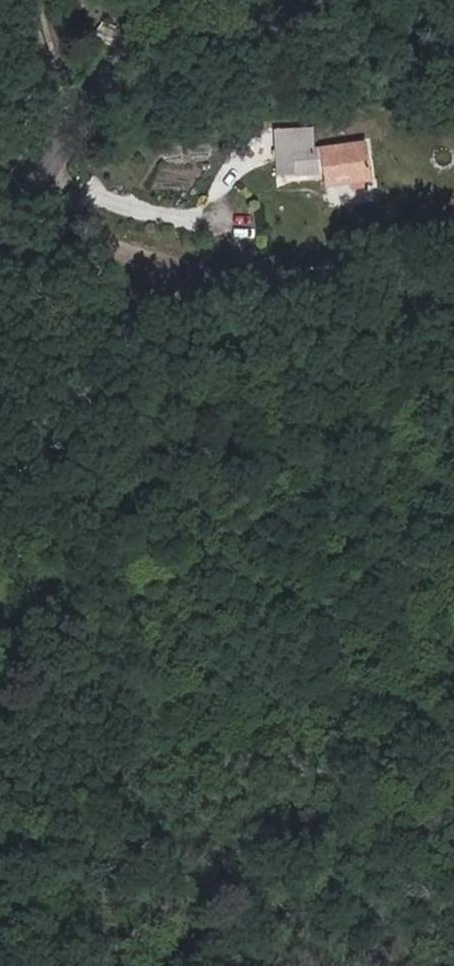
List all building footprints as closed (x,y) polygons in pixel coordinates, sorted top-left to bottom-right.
[(317,174),(314,126),(275,129),(279,177),(317,174)] [(369,181),(364,144),(321,150),(326,186),(369,181)]
